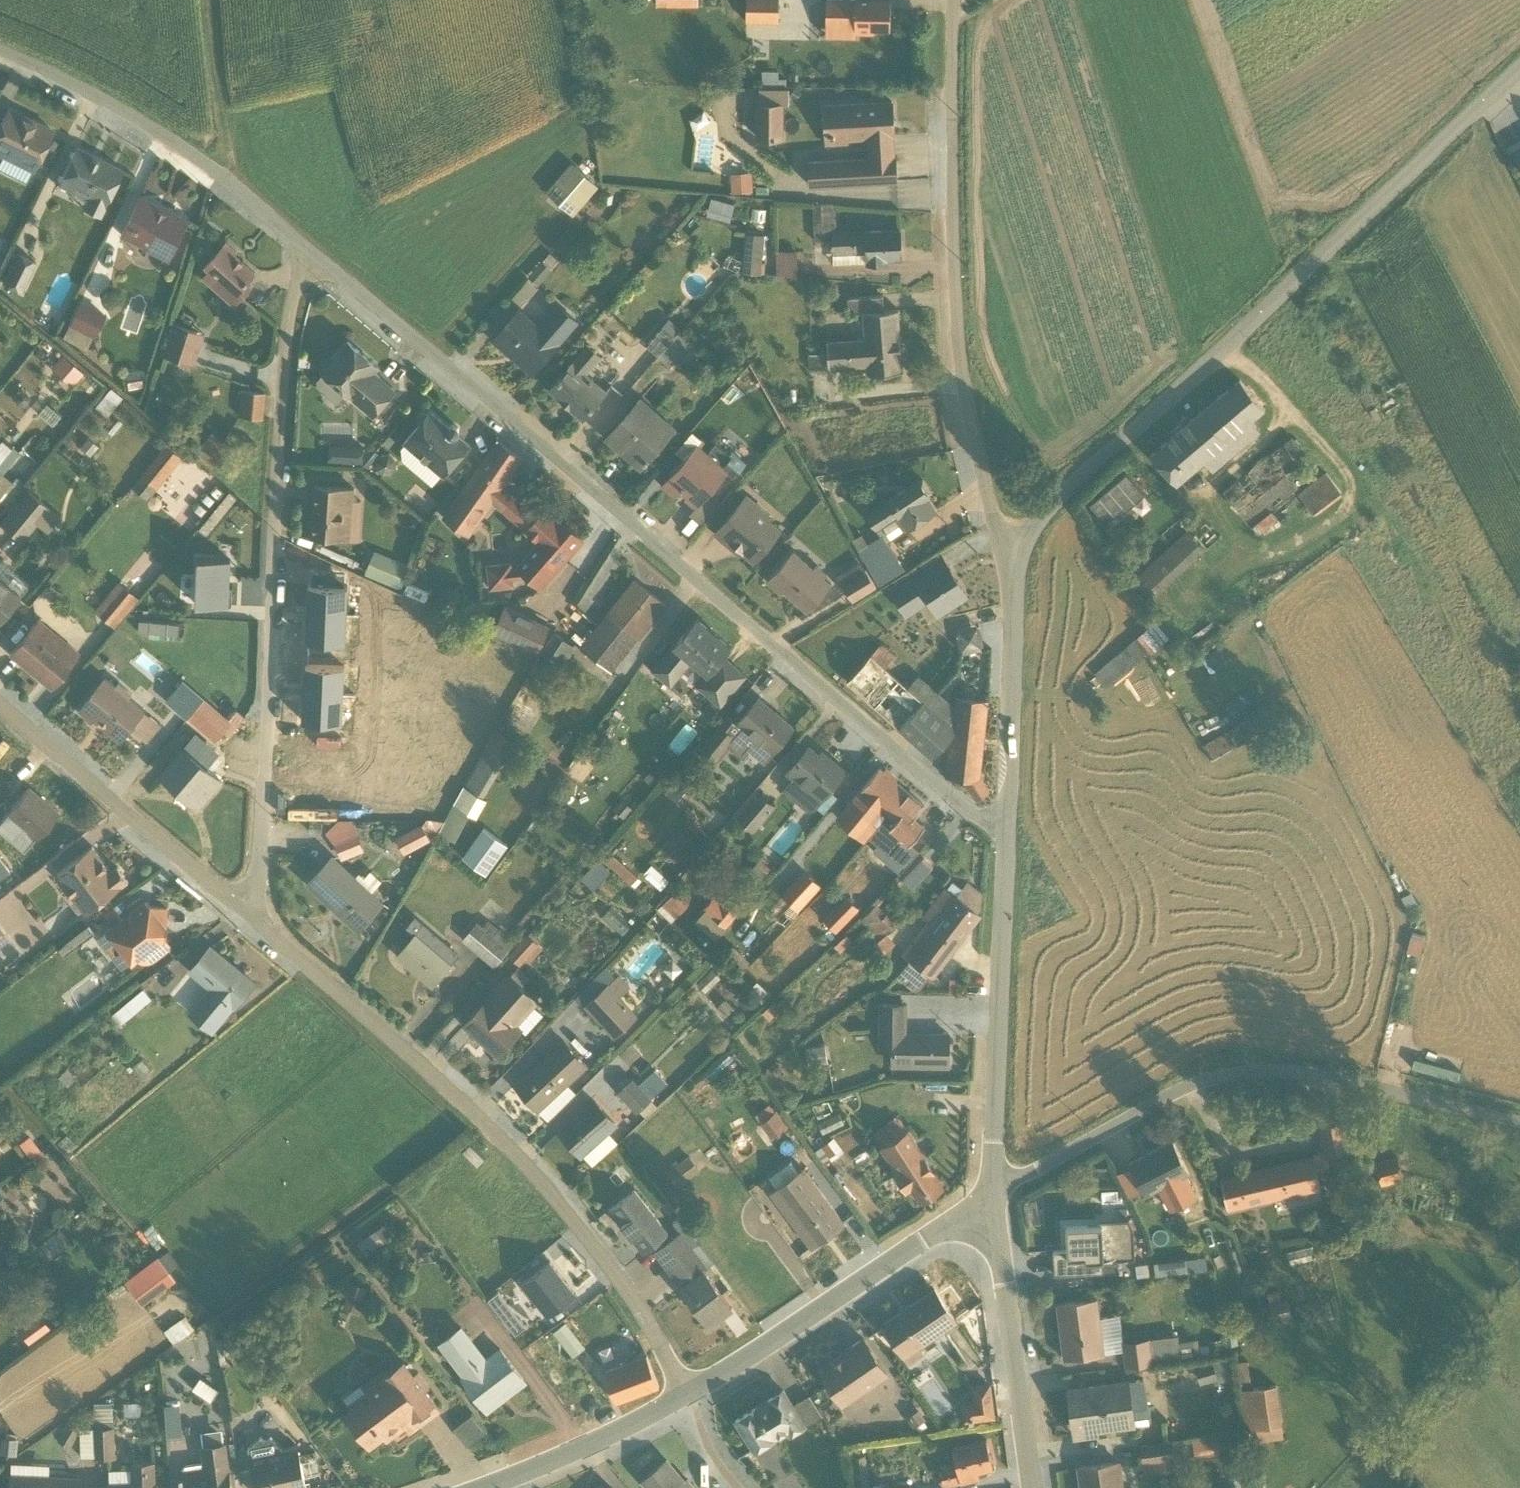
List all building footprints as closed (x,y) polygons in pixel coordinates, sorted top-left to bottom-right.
[(745,22),(778,22),(778,0),(746,0),(745,22)] [(825,37),(854,38),(855,32),(872,32),(873,28),(889,28),(890,0),(825,0),(825,37)] [(776,71),(762,71),(762,88),(786,88),(786,79),(776,79),(776,71)] [(788,104),(789,89),(758,88),(758,102),(755,103),(755,140),(783,140),(783,104),(788,104)] [(896,181),(891,101),(822,105),(825,143),(825,144),(866,141),(867,157),(807,161),(809,186),(896,181)] [(30,171),(50,130),(7,109),(0,123),(0,156),(30,171)] [(121,170),(74,147),(56,184),(84,199),(80,208),(99,217),(104,207),(103,206),(121,170)] [(752,191),(751,172),(729,174),(730,193),(752,191)] [(157,206),(139,197),(119,236),(167,260),(187,221),(169,212),(168,213),(156,208),(157,206)] [(886,258),(901,257),(899,230),(836,232),(835,210),(833,209),(833,204),(811,205),(813,242),(831,241),(833,264),(886,262),(886,258)] [(749,215),(748,230),(771,233),(773,218),(749,215)] [(764,236),(745,233),(741,272),(760,274),(764,236)] [(236,251),(226,242),(204,266),(208,270),(202,276),(233,305),(250,286),(246,282),(254,273),(233,254),(236,251)] [(796,251),(775,252),(776,275),(797,278),(796,251)] [(527,277),(537,285),(558,260),(550,252),(527,277)] [(16,253),(1,283),(20,292),(35,262),(16,253)] [(807,355),(808,369),(827,368),(828,369),(866,367),(866,374),(902,372),(897,310),(884,311),(882,295),(846,299),(847,313),(862,313),(863,338),(826,341),(826,353),(807,355)] [(61,338),(84,350),(105,313),(79,300),(78,301),(61,338)] [(520,309),(493,339),(531,373),(577,321),(558,303),(538,325),(520,309)] [(666,321),(645,345),(657,355),(678,331),(666,321)] [(207,333),(178,325),(169,357),(198,366),(207,333)] [(678,331),(657,355),(669,366),(679,355),(690,364),(701,351),(678,331)] [(348,397),(372,416),(394,389),(374,372),(378,367),(347,341),(321,371),(324,374),(317,381),(318,386),(339,404),(342,404),(348,397)] [(601,357),(588,345),(550,389),(561,398),(560,400),(569,408),(570,407),(583,417),(606,391),(586,374),(601,357)] [(50,369),(70,387),(81,375),(61,357),(50,369)] [(125,379),(126,389),(141,387),(140,377),(142,376),(140,370),(138,368),(132,367),(127,368),(122,372),(121,375),(122,380),(125,379)] [(1239,382),(1150,457),(1176,485),(1204,462),(1212,471),(1272,422),(1239,382)] [(109,388),(93,407),(104,417),(120,398),(109,388)] [(241,390),(238,416),(262,419),(265,393),(241,390)] [(675,427),(641,398),(606,438),(640,467),(675,427)] [(166,404),(160,406),(158,411),(160,417),(165,419),(171,417),(173,412),(171,406),(166,404)] [(402,461),(432,486),(441,475),(442,476),(469,445),(457,435),(458,430),(456,426),(452,425),(447,427),(430,412),(403,443),(404,445),(401,449),(402,461)] [(689,437),(654,475),(662,481),(696,443),(689,437)] [(1300,448),(1292,437),(1221,493),(1248,527),(1249,527),(1297,489),(1287,476),(1300,465),(1292,455),(1300,448)] [(86,438),(78,447),(89,456),(96,446),(86,438)] [(187,451),(171,438),(132,487),(147,500),(187,451)] [(225,453),(207,438),(195,452),(213,467),(225,453)] [(16,455),(0,441),(0,503),(3,505),(10,496),(5,492),(11,483),(0,474),(16,455)] [(486,566),(488,589),(514,587),(513,580),(527,578),(539,589),(582,539),(545,507),(537,516),(503,487),(522,459),(497,441),(442,519),(468,537),(492,504),(535,542),(514,567),(516,568),(512,568),(510,561),(486,566)] [(728,454),(715,443),(707,452),(697,444),(660,485),(674,498),(679,493),(685,497),(683,500),(694,508),(689,515),(701,526),(718,506),(706,496),(726,473),(733,478),(746,463),(732,451),(728,454)] [(362,447),(328,447),(328,462),(362,463),(362,447)] [(382,475),(391,475),(396,468),(395,460),(389,454),(380,455),(375,461),(375,470),(382,475)] [(1109,527),(1147,495),(1127,472),(1090,504),(1109,527)] [(1341,495),(1325,474),(1297,495),(1313,516),(1341,495)] [(927,494),(930,492),(922,480),(919,482),(918,481),(866,514),(865,515),(879,536),(867,544),(861,534),(851,541),(879,585),(904,570),(886,542),(920,521),(932,513),(923,499),(928,495),(927,494)] [(0,520),(0,525),(20,542),(35,524),(46,532),(58,517),(20,485),(3,505),(5,507),(4,509),(7,511),(0,520)] [(203,520),(222,494),(210,485),(192,512),(203,520)] [(314,485),(309,536),(350,540),(354,488),(314,485)] [(229,491),(199,527),(206,533),(236,496),(229,491)] [(747,494),(714,533),(739,554),(742,551),(753,560),(780,529),(770,520),(772,516),(747,494)] [(1132,581),(1151,600),(1219,537),(1199,515),(1186,527),(1188,529),(1132,581)] [(374,550),(363,574),(396,587),(406,564),(374,550)] [(793,551),(766,581),(780,593),(783,590),(807,610),(831,583),(793,551)] [(940,555),(887,588),(906,617),(928,603),(936,616),(966,596),(940,555)] [(196,603),(231,605),(232,588),(229,587),(230,560),(198,559),(196,603)] [(875,587),(859,561),(836,575),(852,602),(875,587)] [(28,585),(1,562),(0,563),(0,619),(28,585)] [(425,569),(414,565),(401,595),(426,606),(434,588),(420,581),(425,569)] [(308,584),(306,612),(346,614),(347,586),(344,586),(344,574),(312,573),(312,585),(308,584)] [(610,672),(665,604),(634,580),(580,649),(610,672)] [(114,628),(138,598),(118,581),(94,611),(114,628)] [(549,626),(503,605),(491,632),(536,653),(549,626)] [(307,623),(307,640),(345,642),(346,614),(306,612),(306,623),(307,623)] [(138,617),(138,631),(177,634),(178,621),(138,617)] [(37,619),(8,654),(49,687),(78,653),(37,619)] [(694,685),(719,706),(745,676),(723,656),(730,647),(696,619),(651,672),(670,687),(691,662),(704,674),(694,685)] [(961,652),(962,655),(980,651),(976,626),(956,629),(956,634),(954,634),(956,648),(958,648),(959,652),(961,652)] [(394,629),(391,647),(409,650),(412,632),(394,629)] [(1136,637),(1093,675),(1105,686),(1148,652),(1150,654),(1159,647),(1146,630),(1137,638),(1136,637)] [(554,633),(541,652),(562,665),(574,646),(554,633)] [(930,758),(949,737),(954,707),(918,675),(907,686),(885,667),(895,656),(881,644),(879,644),(846,682),(930,758)] [(390,669),(419,686),(430,667),(401,650),(390,669)] [(303,681),(303,692),(343,694),(344,666),(305,664),(305,681),(303,681)] [(105,678),(77,711),(90,722),(93,719),(97,722),(100,719),(106,724),(104,728),(118,740),(129,727),(146,741),(160,724),(129,698),(132,694),(118,682),(114,685),(105,678)] [(303,692),(302,720),(342,722),(343,694),(303,692)] [(955,697),(954,707),(949,737),(945,778),(963,780),(976,800),(989,792),(979,777),(987,700),(955,697)] [(726,715),(696,751),(713,765),(728,747),(742,759),(750,751),(763,763),(793,727),(758,698),(736,724),(726,715)] [(204,700),(187,719),(214,742),(223,731),(228,734),(235,727),(236,728),(243,719),(236,712),(229,720),(204,700)] [(1209,761),(1272,725),(1263,710),(1201,745),(1201,746),(1209,761)] [(386,771),(408,721),(387,712),(381,725),(370,720),(354,756),(386,771)] [(515,743),(495,731),(453,803),(475,817),(476,817),(486,800),(482,798),(515,743)] [(219,754),(195,734),(161,775),(197,805),(219,779),(207,768),(219,754)] [(823,813),(836,797),(828,790),(845,771),(821,751),(819,754),(808,746),(804,750),(794,742),(781,758),(789,766),(784,772),(792,779),(782,790),(807,811),(814,809),(816,807),(823,813)] [(686,766),(664,792),(675,801),(697,776),(686,766)] [(863,842),(907,791),(879,768),(836,818),(863,842)] [(55,812),(27,788),(0,821),(0,834),(22,852),(55,812)] [(868,837),(905,868),(918,851),(909,843),(923,826),(922,825),(920,828),(910,820),(923,805),(907,791),(868,837)] [(735,818),(752,833),(775,806),(758,792),(735,818)] [(333,841),(341,859),(363,850),(351,820),(343,820),(343,819),(337,821),(325,832),(333,841)] [(438,828),(434,820),(421,826),(420,824),(395,837),(403,855),(430,842),(428,838),(432,835),(434,834),(433,833),(435,832),(434,831),(436,831),(435,830),(438,828)] [(507,845),(482,827),(461,857),(485,875),(507,845)] [(91,846),(54,874),(84,913),(128,880),(117,866),(111,871),(91,846)] [(607,865),(635,889),(644,878),(616,852),(607,865)] [(332,856),(307,883),(357,929),(383,901),(371,891),(380,880),(370,871),(364,877),(359,872),(354,877),(332,856)] [(933,866),(923,857),(901,880),(911,889),(933,866)] [(597,860),(580,878),(593,890),(609,872),(597,860)] [(820,887),(802,871),(780,896),(797,912),(820,887)] [(981,893),(967,882),(966,882),(955,896),(945,888),(922,918),(926,921),(926,922),(901,954),(909,960),(896,977),(916,993),(930,977),(932,978),(980,916),(977,912),(980,909),(981,893)] [(694,907),(681,894),(664,911),(678,924),(694,907)] [(846,897),(823,920),(835,932),(858,909),(846,897)] [(729,913),(719,903),(707,915),(730,932),(752,905),(739,898),(729,913)] [(97,938),(121,968),(137,957),(143,962),(147,963),(155,960),(169,946),(160,933),(161,924),(164,924),(166,908),(150,906),(145,901),(97,938)] [(887,914),(876,904),(860,919),(868,929),(867,930),(876,942),(873,945),(882,954),(883,953),(895,944),(887,934),(900,923),(890,911),(887,914)] [(458,954),(414,917),(406,927),(414,934),(396,955),(432,985),(458,954)] [(477,922),(462,940),(494,967),(515,943),(487,920),(482,926),(477,922)] [(11,940),(0,923),(0,947),(11,940)] [(537,943),(540,940),(531,932),(528,935),(527,934),(508,955),(519,965),(526,958),(530,961),(542,948),(537,943)] [(797,948),(806,958),(821,944),(812,934),(797,948)] [(1429,941),(1416,937),(1410,954),(1424,959),(1429,941)] [(255,983),(210,946),(188,971),(208,988),(187,1013),(212,1034),(255,983)] [(674,952),(644,976),(654,989),(684,965),(674,952)] [(529,976),(517,966),(510,974),(507,972),(505,974),(498,968),(484,982),(494,991),(463,1024),(476,1035),(477,1035),(498,1054),(520,1029),(525,1033),(542,1014),(534,1006),(539,1001),(522,985),(529,976)] [(596,976),(574,997),(613,1038),(637,1016),(619,996),(630,987),(618,975),(606,986),(596,976)] [(109,1017),(117,1027),(150,998),(143,989),(109,1017)] [(891,1066),(948,1066),(948,1035),(906,1034),(906,1003),(879,1003),(878,1048),(891,1049),(891,1066)] [(848,1015),(849,1027),(866,1026),(866,1015),(848,1015)] [(586,1064),(564,1040),(515,1085),(547,1120),(575,1093),(566,1083),(586,1064)] [(632,1042),(619,1054),(628,1063),(641,1052),(632,1042)] [(805,1049),(809,1067),(827,1063),(824,1045),(805,1049)] [(66,1067),(56,1077),(66,1087),(76,1077),(66,1067)] [(616,1092),(636,1113),(638,1112),(644,1118),(655,1106),(650,1101),(667,1084),(653,1069),(637,1084),(632,1078),(616,1092)] [(595,1101),(559,1133),(580,1157),(582,1155),(591,1166),(592,1166),(616,1143),(608,1134),(617,1125),(595,1101)] [(838,1114),(817,1124),(822,1134),(843,1124),(838,1114)] [(911,1188),(919,1202),(942,1187),(908,1133),(907,1133),(896,1117),(873,1132),(883,1147),(879,1149),(906,1191),(911,1188)] [(1343,1122),(1342,1121),(1317,1127),(1322,1151),(1313,1154),(1316,1171),(1328,1168),(1326,1157),(1349,1151),(1343,1122)] [(860,1128),(843,1133),(849,1155),(867,1150),(860,1128)] [(28,1136),(18,1144),(25,1155),(36,1147),(28,1136)] [(833,1139),(815,1151),(831,1175),(850,1162),(833,1139)] [(1172,1141),(1127,1164),(1145,1197),(1189,1174),(1172,1141)] [(484,1160),(470,1145),(462,1153),(477,1167),(484,1160)] [(688,1157),(666,1173),(677,1188),(699,1172),(688,1157)] [(1220,1179),(1227,1211),(1320,1190),(1313,1157),(1220,1179)] [(1402,1175),(1397,1157),(1374,1163),(1381,1189),(1394,1185),(1393,1177),(1402,1175)] [(843,1224),(803,1169),(770,1194),(810,1248),(843,1224)] [(634,1191),(609,1210),(643,1254),(668,1234),(634,1191)] [(1039,1200),(1025,1201),(1027,1221),(1041,1220),(1039,1200)] [(1317,1218),(1319,1235),(1330,1233),(1328,1216),(1317,1218)] [(655,1252),(666,1268),(697,1244),(678,1218),(673,1222),(680,1233),(655,1252)] [(1101,1226),(1066,1228),(1067,1251),(1052,1252),(1054,1275),(1114,1272),(1114,1261),(1133,1260),(1131,1230),(1126,1221),(1101,1223),(1101,1226)] [(375,1234),(360,1241),(365,1252),(380,1246),(375,1234)] [(730,1288),(697,1244),(666,1268),(709,1325),(731,1308),(704,1272),(710,1267),(727,1290),(730,1288)] [(1207,1254),(1155,1262),(1157,1275),(1209,1267),(1207,1254)] [(521,1286),(546,1317),(575,1294),(549,1262),(521,1286)] [(148,1308),(177,1284),(163,1266),(133,1290),(148,1308)] [(359,1311),(366,1286),(352,1282),(344,1307),(359,1311)] [(955,1322),(934,1291),(883,1325),(909,1364),(924,1355),(918,1347),(955,1322)] [(524,1327),(497,1292),(487,1301),(514,1335),(524,1327)] [(1277,1293),(1266,1296),(1269,1307),(1261,1309),(1264,1320),(1272,1318),(1273,1322),(1289,1318),(1285,1301),(1280,1302),(1277,1293)] [(1178,1342),(1177,1336),(1122,1342),(1119,1316),(1116,1316),(1099,1318),(1097,1300),(1056,1305),(1063,1359),(1122,1353),(1124,1368),(1152,1364),(1152,1362),(1199,1356),(1200,1355),(1197,1340),(1178,1342)] [(219,1365),(211,1317),(205,1323),(210,1367),(219,1365)] [(173,1344),(193,1330),(184,1318),(164,1331),(164,1332),(173,1344)] [(584,1348),(565,1323),(553,1333),(572,1358),(584,1348)] [(1242,1357),(1262,1351),(1259,1340),(1256,1341),(1249,1323),(1224,1331),(1230,1350),(1239,1347),(1242,1357)] [(461,1326),(437,1345),(486,1411),(524,1382),(498,1348),(485,1357),(461,1326)] [(215,1339),(220,1367),(226,1366),(220,1338),(215,1339)] [(820,1372),(843,1406),(888,1376),(862,1339),(842,1353),(843,1357),(820,1372)] [(1223,1352),(1221,1340),(1208,1342),(1209,1354),(1223,1352)] [(181,1367),(178,1351),(168,1352),(168,1353),(160,1355),(163,1370),(181,1367)] [(658,1386),(646,1356),(604,1373),(615,1402),(658,1386)] [(1195,1367),(1199,1385),(1217,1381),(1217,1382),(1233,1377),(1228,1357),(1210,1359),(1210,1362),(1195,1367)] [(343,1398),(351,1409),(344,1414),(369,1447),(393,1429),(396,1433),(405,1426),(410,1433),(439,1411),(403,1362),(364,1391),(360,1386),(343,1398)] [(216,1391),(199,1378),(191,1389),(210,1402),(216,1391)] [(1074,1438),(1098,1435),(1098,1432),(1135,1427),(1135,1426),(1148,1424),(1143,1380),(1067,1390),(1074,1438)] [(1281,1427),(1275,1386),(1274,1386),(1241,1391),(1246,1431),(1247,1432),(1281,1427)] [(735,1420),(753,1451),(784,1432),(789,1438),(806,1427),(806,1426),(821,1417),(808,1396),(792,1406),(783,1391),(735,1420)] [(111,1403),(93,1403),(94,1458),(115,1458),(114,1429),(113,1429),(111,1403)] [(124,1404),(124,1416),(139,1415),(139,1403),(124,1404)] [(179,1403),(164,1404),(166,1437),(182,1436),(179,1403)] [(919,1410),(906,1419),(913,1428),(915,1427),(919,1432),(926,1427),(923,1422),(925,1420),(919,1410)] [(456,1425),(467,1443),(485,1432),(474,1414),(456,1425)] [(80,1458),(94,1458),(93,1429),(80,1429),(79,1430),(67,1423),(57,1442),(69,1449),(79,1432),(80,1458)] [(221,1430),(200,1433),(201,1447),(200,1447),(202,1465),(185,1467),(182,1469),(180,1471),(182,1487),(230,1487),(228,1469),(230,1468),(226,1444),(226,1443),(224,1443),(221,1430)] [(4,1434),(2,1455),(14,1456),(17,1435),(4,1434)] [(248,1448),(257,1487),(305,1487),(296,1448),(282,1450),(270,1437),(263,1440),(260,1437),(248,1448)] [(1217,1439),(1193,1441),(1194,1455),(1239,1450),(1238,1439),(1218,1441),(1217,1439)] [(1139,1447),(1144,1475),(1175,1471),(1174,1460),(1188,1458),(1185,1440),(1139,1447)] [(938,1468),(942,1486),(977,1478),(976,1470),(992,1466),(986,1441),(952,1448),(955,1464),(938,1468)] [(849,1449),(850,1458),(852,1458),(856,1487),(869,1487),(864,1456),(859,1457),(858,1448),(849,1449)] [(1249,1455),(1240,1456),(1243,1476),(1252,1474),(1249,1455)] [(686,1480),(684,1482),(665,1460),(642,1481),(648,1487),(693,1487),(686,1480)] [(103,1487),(155,1487),(154,1462),(130,1463),(130,1469),(108,1470),(109,1483),(103,1484),(103,1487)] [(1078,1468),(1081,1487),(1123,1487),(1120,1462),(1078,1468)] [(9,1464),(8,1487),(80,1487),(80,1477),(47,1476),(47,1466),(9,1464)]
